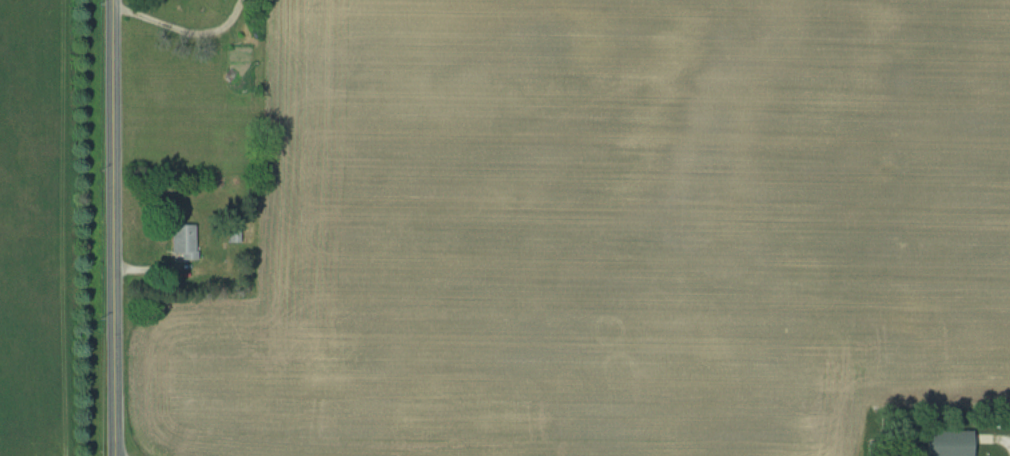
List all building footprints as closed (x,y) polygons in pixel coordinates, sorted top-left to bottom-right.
[(169,253),(177,253),(177,260),(194,260),(194,224),(169,224),(169,253)] [(921,455),(968,455),(968,430),(921,430),(921,455)]
